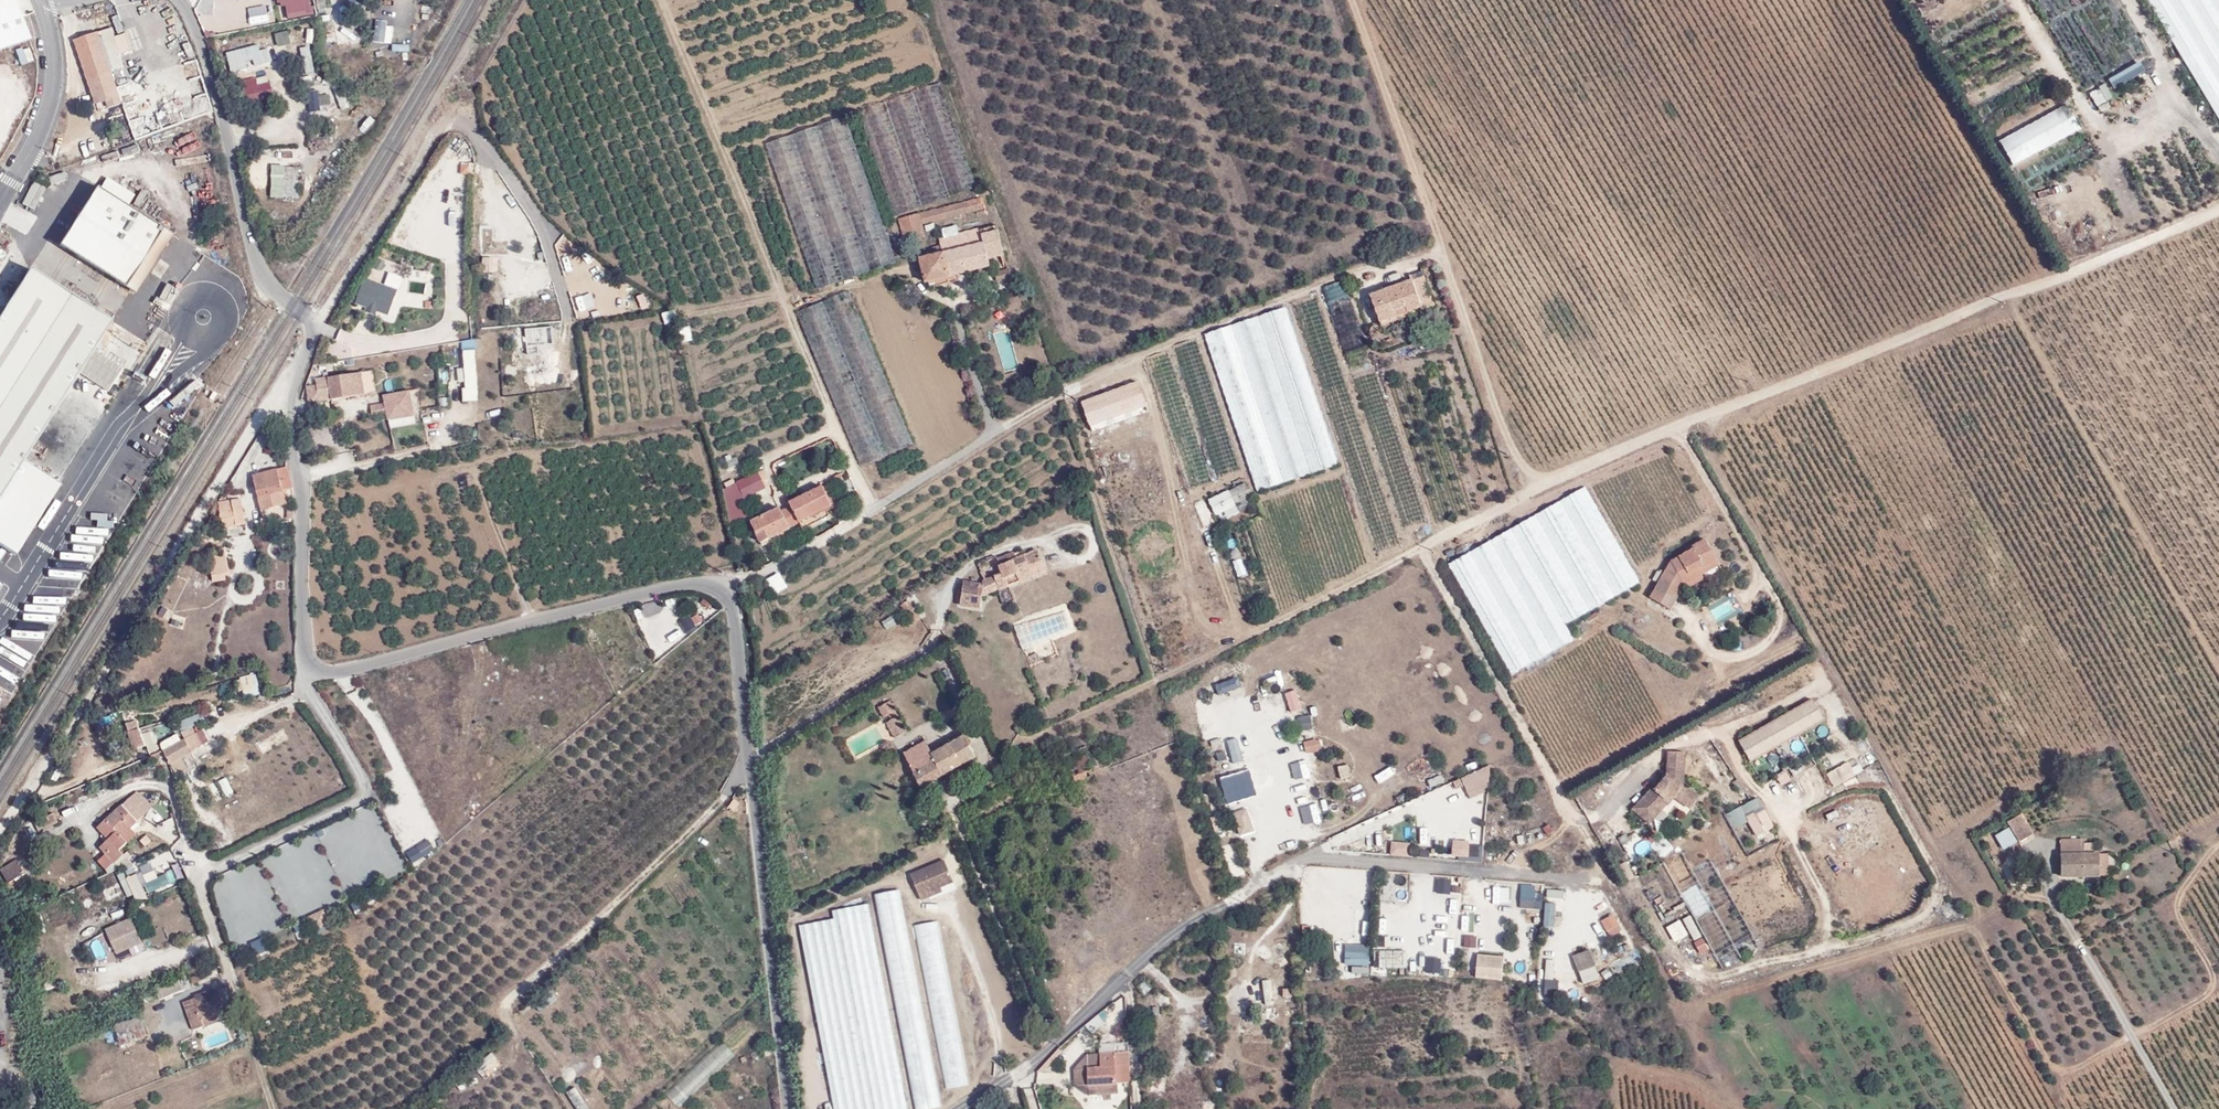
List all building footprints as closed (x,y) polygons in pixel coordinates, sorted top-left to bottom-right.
[(265,9),(269,25),(312,16),(308,0),(304,0),(265,9)] [(406,0),(386,0),(384,8),(402,13),(406,0)] [(2218,117),(2218,0),(2149,0),(2218,117)] [(29,40),(20,14),(5,20),(15,45),(29,40)] [(111,71),(125,66),(121,54),(114,36),(111,28),(75,40),(97,104),(106,101),(108,108),(122,103),(111,71)] [(277,44),(290,43),(289,30),(275,32),(277,44)] [(134,50),(127,32),(114,36),(121,54),(134,50)] [(231,71),(268,60),(262,41),(225,51),(231,71)] [(2140,59),(2110,77),(2116,87),(2146,69),(2140,59)] [(2088,89),(2097,105),(2114,95),(2105,79),(2088,89)] [(240,82),(243,104),(275,100),(272,85),(256,88),(255,80),(240,82)] [(976,187),(940,83),(859,111),(895,215),(976,187)] [(2013,162),(2083,129),(2069,101),(1999,134),(2013,162)] [(816,289),(895,261),(845,116),(766,144),(816,289)] [(492,172),(497,187),(511,182),(505,167),(492,172)] [(298,169),(283,169),(284,199),(298,199),(298,169)] [(23,204),(36,208),(43,183),(30,179),(23,204)] [(60,245),(125,287),(162,229),(97,187),(60,245)] [(922,225),(981,209),(978,197),(919,213),(922,225)] [(924,235),(922,225),(919,213),(898,218),(903,240),(924,235)] [(520,231),(532,244),(542,235),(531,222),(520,231)] [(978,229),(958,233),(956,225),(941,229),(943,237),(939,238),(940,245),(931,247),(933,254),(918,258),(924,281),(989,266),(987,258),(1002,254),(996,225),(979,229),(978,229)] [(135,293),(172,235),(162,229),(125,287),(135,293)] [(59,483),(22,459),(110,320),(30,269),(0,316),(0,546),(13,555),(59,483)] [(996,282),(1011,278),(1009,269),(994,273),(996,282)] [(389,271),(385,283),(364,276),(355,303),(389,315),(402,275),(389,271)] [(1434,306),(1422,272),(1409,277),(1411,280),(1370,295),(1380,321),(1394,316),(1392,310),(1405,305),(1407,311),(1420,306),(1421,310),(1434,306)] [(529,296),(547,291),(542,276),(525,280),(529,296)] [(1342,280),(1321,287),(1343,351),(1364,344),(1342,280)] [(822,375),(860,465),(912,443),(869,341),(848,291),(796,312),(822,375)] [(1285,307),(1205,334),(1257,491),(1338,464),(1285,307)] [(1004,368),(1016,366),(1009,329),(997,331),(1004,368)] [(463,399),(477,399),(476,348),(463,348),(463,399)] [(364,394),(361,372),(352,374),(355,395),(364,394)] [(308,401),(334,398),(355,395),(352,374),(316,379),(317,386),(307,387),(308,401)] [(1080,398),(1089,424),(1148,405),(1139,378),(1080,398)] [(387,419),(404,416),(400,392),(383,395),(387,419)] [(382,410),(380,410),(380,407),(371,409),(372,415),(382,413),(382,410)] [(284,491),(293,488),(287,467),(255,476),(264,511),(287,504),(284,491)] [(771,484),(764,469),(758,472),(765,487),(771,484)] [(736,483),(744,498),(765,487),(758,472),(736,483)] [(1219,512),(1251,495),(1245,483),(1212,499),(1219,512)] [(789,501),(791,505),(781,510),(788,525),(798,520),(797,519),(825,506),(830,503),(822,485),(789,501)] [(1565,624),(1639,582),(1585,487),(1449,565),(1512,674),(1574,639),(1565,624)] [(736,494),(727,498),(731,506),(740,502),(736,494)] [(743,519),(740,502),(731,506),(727,508),(730,524),(743,519)] [(801,527),(829,514),(825,506),(797,519),(798,520),(801,527)] [(751,522),(760,542),(789,528),(788,525),(781,510),(780,508),(751,522)] [(236,525),(235,518),(245,517),(245,511),(221,514),(222,527),(236,525)] [(236,525),(246,524),(245,517),(235,518),(236,525)] [(1701,576),(1718,567),(1704,541),(1691,547),(1693,551),(1670,563),(1649,599),(1670,610),(1684,586),(1687,589),(1703,581),(1701,576)] [(981,582),(981,585),(962,584),(960,606),(979,608),(980,597),(1044,572),(1035,550),(1016,559),(1001,566),(996,568),(999,575),(981,582)] [(779,570),(765,579),(773,593),(787,585),(779,570)] [(709,608),(713,600),(704,595),(699,603),(709,608)] [(1012,621),(1022,649),(1075,630),(1065,603),(1012,621)] [(915,614),(910,605),(904,609),(909,618),(915,614)] [(691,616),(695,624),(703,621),(699,612),(691,616)] [(692,618),(680,619),(681,633),(693,632),(692,618)] [(664,652),(654,637),(648,642),(657,656),(664,652)] [(254,671),(239,676),(246,696),(260,691),(254,671)] [(1218,694),(1242,687),(1239,676),(1215,682),(1218,694)] [(1296,688),(1285,692),(1292,711),(1303,707),(1296,688)] [(1820,720),(1810,702),(1739,744),(1759,779),(1804,753),(1794,735),(1820,720)] [(1303,728),(1312,727),(1311,715),(1302,715),(1303,728)] [(893,737),(905,732),(898,718),(886,723),(893,737)] [(1085,734),(1081,727),(1064,735),(1068,743),(1085,734)] [(146,746),(142,731),(131,734),(134,750),(146,746)] [(201,747),(194,735),(185,740),(191,752),(201,747)] [(975,757),(965,736),(931,754),(909,765),(920,786),(934,778),(975,757)] [(1316,738),(1304,740),(1306,753),(1318,751),(1316,738)] [(171,763),(191,752),(185,740),(164,752),(171,763)] [(903,752),(909,765),(931,754),(924,741),(903,752)] [(1830,766),(1847,760),(1844,750),(1826,755),(1830,766)] [(1689,809),(1697,798),(1681,787),(1684,756),(1668,755),(1667,779),(1632,809),(1648,823),(1671,797),(1689,809)] [(1068,762),(1071,771),(1089,764),(1086,756),(1068,762)] [(1341,778),(1352,774),(1347,761),(1336,765),(1341,778)] [(1833,786),(1856,774),(1849,761),(1826,773),(1833,786)] [(1071,771),(1075,781),(1093,774),(1089,764),(1071,771)] [(1460,776),(1470,798),(1494,786),(1484,765),(1460,776)] [(1233,768),(1222,772),(1230,794),(1241,791),(1233,768)] [(1786,768),(1776,774),(1782,784),(1792,778),(1786,768)] [(1427,777),(1429,786),(1444,782),(1442,773),(1427,777)] [(219,778),(224,795),(232,792),(228,776),(219,778)] [(925,796),(939,789),(934,778),(920,786),(925,796)] [(1758,796),(1725,813),(1732,828),(1748,821),(1755,836),(1774,826),(1758,796)] [(131,829),(144,817),(128,800),(98,828),(109,840),(119,850),(120,850),(128,842),(123,837),(131,829)] [(1237,834),(1255,832),(1252,808),(1234,811),(1237,834)] [(2033,836),(2020,817),(2009,824),(2022,843),(2033,836)] [(1428,843),(1429,827),(1420,826),(1419,842),(1428,843)] [(128,842),(136,834),(131,829),(123,837),(128,842)] [(1628,832),(1618,836),(1622,845),(1632,841),(1628,832)] [(423,855),(435,847),(429,838),(417,847),(423,855)] [(2085,849),(2085,838),(2063,838),(2063,877),(2100,877),(2100,849),(2085,849)] [(109,840),(101,847),(106,854),(115,862),(121,868),(132,863),(120,850),(119,850),(109,840)] [(328,847),(335,863),(350,855),(342,840),(328,847)] [(1391,840),(1391,854),(1410,854),(1410,841),(1391,840)] [(1453,841),(1452,859),(1482,860),(1483,842),(1453,841)] [(99,861),(107,869),(115,862),(106,854),(99,861)] [(171,868),(157,874),(151,859),(138,865),(149,892),(177,881),(171,868)] [(16,860),(0,871),(0,873),(7,885),(25,874),(16,860)] [(952,884),(943,863),(912,877),(921,897),(952,884)] [(1437,892),(1462,892),(1462,876),(1437,876),(1437,892)] [(129,884),(136,899),(148,900),(138,877),(129,884)] [(1547,886),(1539,923),(1556,927),(1564,890),(1547,886)] [(899,892),(876,896),(917,1108),(932,1108),(941,1107),(899,892)] [(1520,899),(1519,906),(1536,907),(1537,900),(1520,899)] [(802,928),(837,1108),(908,1108),(868,906),(833,913),(835,922),(802,928)] [(1600,920),(1610,937),(1623,929),(1613,913),(1600,920)] [(1693,940),(1702,935),(1690,913),(1681,918),(1693,940)] [(1385,916),(1383,932),(1401,934),(1403,917),(1385,916)] [(1680,918),(1666,926),(1674,941),(1688,934),(1680,918)] [(117,955),(141,945),(131,920),(106,930),(117,955)] [(949,1088),(968,1084),(937,921),(918,925),(949,1088)] [(1479,946),(1478,934),(1463,935),(1464,947),(1479,946)] [(1703,936),(1694,941),(1700,953),(1710,947),(1703,936)] [(256,955),(268,949),(263,938),(250,943),(256,955)] [(1346,943),(1346,973),(1369,973),(1370,943),(1346,943)] [(1591,947),(1573,953),(1583,983),(1601,977),(1591,947)] [(1380,949),(1380,967),(1407,967),(1407,949),(1380,949)] [(1502,980),(1505,955),(1478,952),(1475,977),(1502,980)] [(1425,973),(1452,975),(1453,969),(1443,968),(1444,957),(1427,955),(1425,973)] [(1156,985),(1149,977),(1137,987),(1144,995),(1156,985)] [(1263,1003),(1273,1003),(1272,978),(1262,979),(1263,1003)] [(183,990),(179,980),(165,986),(169,996),(183,990)] [(1558,999),(1556,983),(1538,985),(1540,1001),(1558,999)] [(169,996),(165,986),(155,990),(160,1000),(169,996)] [(203,1026),(201,1020),(226,1011),(219,991),(184,1003),(194,1030),(203,1026)] [(203,1026),(228,1017),(226,1011),(201,1020),(203,1026)] [(114,1025),(119,1041),(148,1033),(144,1017),(114,1025)] [(1116,1084),(1114,1052),(1099,1053),(1100,1066),(1088,1066),(1088,1069),(1088,1085),(1116,1084)] [(1099,1053),(1087,1053),(1088,1066),(1100,1066),(1099,1053)] [(1074,1069),(1074,1085),(1088,1085),(1088,1069),(1074,1069)] [(697,1088),(689,1075),(675,1084),(684,1097),(697,1088)] [(39,1101),(33,1090),(26,1094),(32,1105),(39,1101)]
